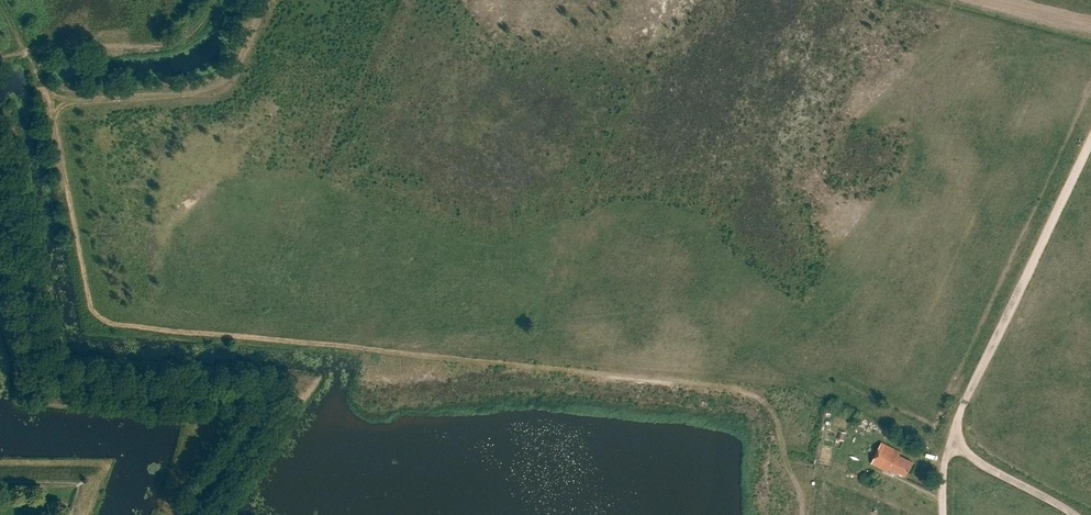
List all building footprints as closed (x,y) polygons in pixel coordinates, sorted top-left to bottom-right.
[(913,462),(899,456),(901,452),(882,443),(872,464),(888,471),(888,470),(896,474),(897,472),(906,477),(913,462)]
